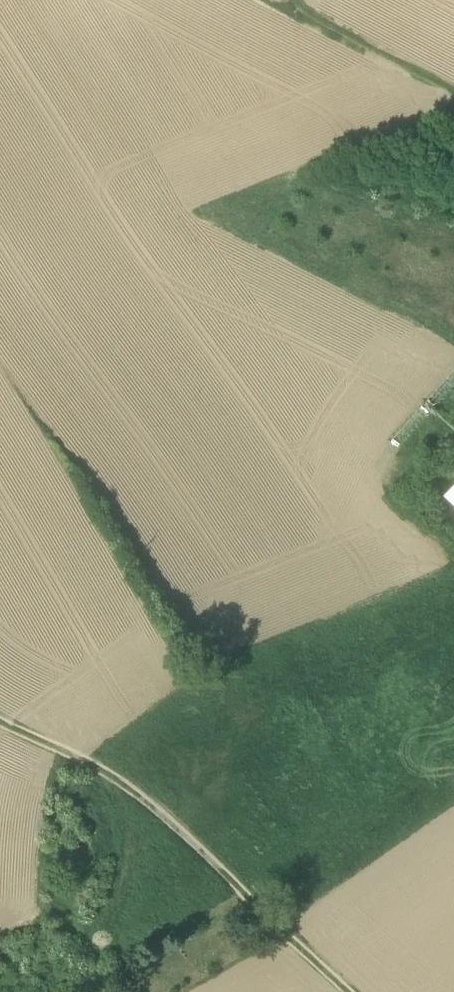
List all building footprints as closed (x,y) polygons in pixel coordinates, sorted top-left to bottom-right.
[(441,496),(453,509),(453,483),(441,496)]
